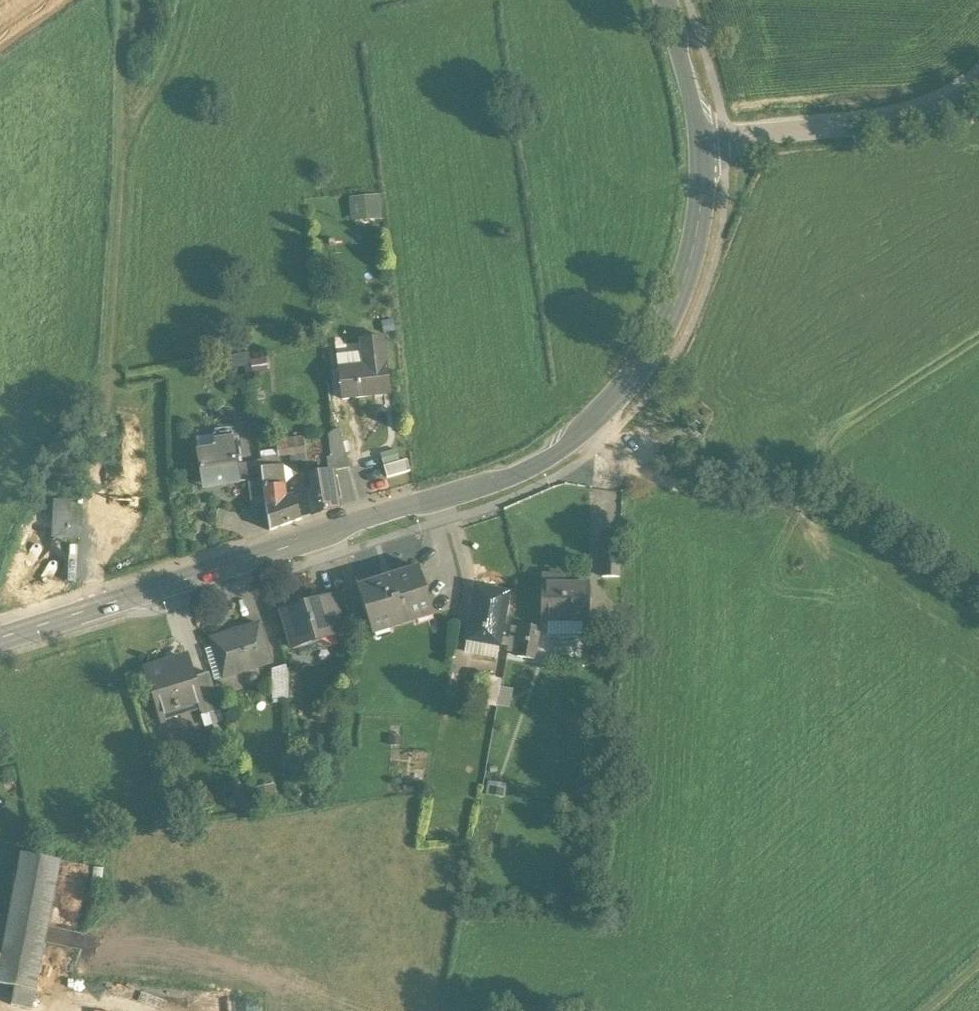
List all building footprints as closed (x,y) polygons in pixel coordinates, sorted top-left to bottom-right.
[(376,197),(352,199),(353,215),(377,213),(376,197)] [(241,330),(230,332),(232,347),(244,345),(241,330)] [(383,338),(360,341),(362,353),(363,366),(338,369),(341,400),(390,395),(386,365),(383,338)] [(362,353),(336,356),(338,369),(363,366),(362,353)] [(349,469),(339,429),(333,432),(333,431),(328,436),(331,458),(336,471),(349,469)] [(232,433),(213,436),(215,449),(196,452),(202,489),(239,483),(232,433)] [(303,438),(276,442),(278,456),(278,457),(279,457),(305,453),(303,438)] [(278,456),(262,458),(263,469),(280,467),(279,457),(278,457),(278,456)] [(336,471),(331,458),(325,459),(327,469),(328,471),(330,471),(330,472),(336,471)] [(284,501),(280,467),(263,469),(261,469),(262,479),(265,507),(265,508),(269,531),(300,520),(294,497),(284,501)] [(328,471),(307,474),(311,504),(312,504),(313,513),(312,513),(313,515),(314,515),(314,514),(335,508),(335,509),(337,508),(336,507),(335,500),(341,499),(337,479),(331,480),(330,472),(330,471),(328,471)] [(262,479),(247,482),(251,509),(265,508),(265,507),(262,479)] [(69,502),(54,501),(52,535),(80,537),(81,514),(69,513),(69,502)] [(605,548),(604,575),(619,576),(620,549),(605,548)] [(418,568),(357,587),(371,634),(433,615),(418,568)] [(567,577),(543,577),(542,621),(587,620),(587,584),(568,584),(567,577)] [(507,594),(475,588),(466,640),(498,645),(507,594)] [(349,624),(340,592),(338,593),(339,597),(327,600),(335,629),(349,624)] [(325,596),(281,610),(293,649),(312,644),(310,638),(334,630),(335,636),(337,636),(335,629),(327,600),(325,596)] [(613,620),(595,620),(595,637),(613,637),(613,620)] [(259,623),(211,638),(223,678),(271,663),(259,623)] [(523,628),(518,655),(534,658),(539,630),(523,628)] [(188,660),(164,667),(163,663),(145,669),(158,708),(172,703),(175,711),(199,703),(201,703),(193,678),(188,660)] [(286,665),(272,669),(272,698),(289,698),(289,673),(286,665)] [(208,673),(193,678),(201,703),(199,703),(202,715),(220,710),(208,673)] [(500,680),(477,676),(472,701),(495,706),(500,680)] [(0,963),(0,984),(14,987),(10,1005),(31,1010),(60,861),(21,853),(9,916),(2,954),(0,963)] [(2,954),(9,916),(0,914),(0,954),(2,954)]
